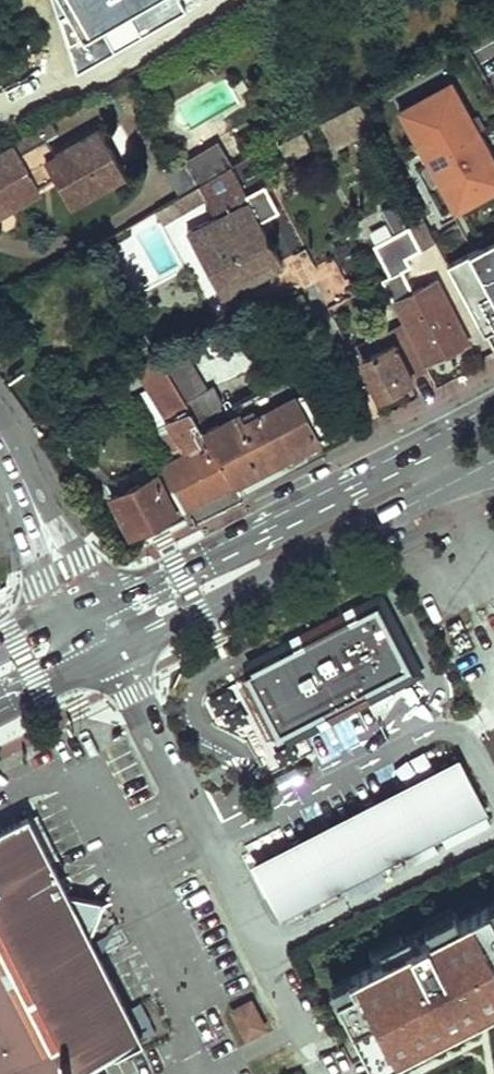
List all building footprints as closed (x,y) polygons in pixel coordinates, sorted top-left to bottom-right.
[(88,30),(140,0),(70,0),(88,30)] [(404,111),(456,216),(493,197),(493,159),(455,84),(404,111)] [(369,125),(358,99),(321,116),(332,141),(369,125)] [(99,124),(54,149),(43,131),(17,145),(13,139),(0,146),(0,208),(39,185),(38,183),(54,174),(70,201),(124,169),(99,124)] [(216,141),(185,159),(201,183),(229,165),(216,141)] [(201,183),(209,197),(238,182),(229,165),(201,183)] [(218,214),(191,228),(223,291),(281,260),(238,182),(209,197),(218,214)] [(380,204),(391,226),(403,220),(393,198),(380,204)] [(409,224),(375,242),(388,265),(422,248),(409,224)] [(450,259),(486,329),(493,325),(493,237),(450,259)] [(313,279),(320,291),(344,277),(337,265),(313,279)] [(437,280),(394,302),(405,322),(428,364),(470,342),(437,280)] [(302,287),(283,296),(299,328),(318,318),(302,287)] [(392,328),(395,334),(363,352),(380,387),(409,372),(420,394),(440,384),(428,364),(405,322),(392,328)] [(168,420),(175,431),(154,443),(192,515),(242,488),(211,436),(202,420),(161,349),(139,364),(153,387),(171,418),(168,420)] [(296,370),(202,420),(211,436),(305,387),(296,370)] [(171,418),(153,387),(124,400),(144,433),(148,432),(168,420),(171,418)] [(305,387),(211,436),(242,488),(333,438),(305,387)] [(148,432),(154,443),(175,431),(168,420),(148,432)] [(115,480),(121,492),(161,471),(155,459),(115,480)] [(121,492),(116,494),(135,530),(179,506),(161,471),(121,492)] [(274,738),(389,680),(387,677),(408,666),(378,609),(358,619),(356,616),(242,675),(274,738)] [(330,719),(340,747),(363,739),(353,711),(330,719)] [(327,733),(308,734),(310,755),(329,753),(327,733)] [(283,742),(264,751),(274,769),(292,760),(283,742)] [(253,871),(276,917),(336,887),(341,897),(379,877),(374,867),(384,862),(389,872),(413,860),(407,850),(416,846),(421,856),(490,820),(461,764),(253,871)] [(0,826),(0,1073),(68,1073),(140,1037),(25,814),(0,826)] [(334,982),(376,1063),(474,1013),(493,1003),(493,900),(474,910),(469,901),(420,925),(425,935),(409,943),(404,934),(363,954),(368,964),(334,982)] [(264,1026),(250,999),(231,1009),(245,1035),(264,1026)]
